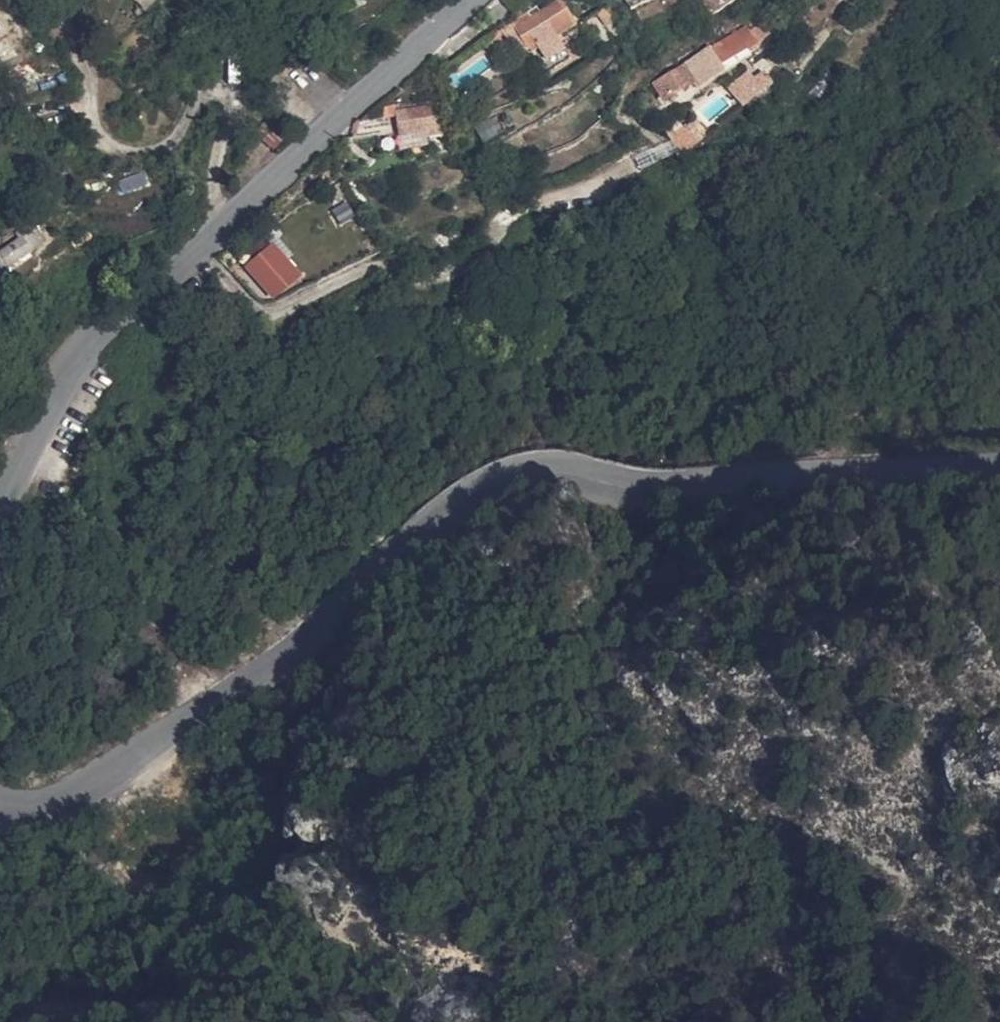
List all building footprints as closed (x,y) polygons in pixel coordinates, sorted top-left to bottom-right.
[(575,9),(570,0),(546,0),(517,15),(527,35),(535,30),(539,37),(544,49),(568,36),(562,24),(560,17),(575,9)] [(560,17),(562,24),(578,15),(575,9),(560,17)] [(509,20),(519,39),(527,35),(517,15),(509,20)] [(734,76),(729,70),(765,43),(753,27),(668,91),(683,112),(734,76)] [(527,35),(530,41),(539,37),(535,30),(527,35)] [(744,107),(772,82),(755,63),(727,89),(744,107)] [(397,97),(400,118),(424,114),(421,94),(397,97)] [(427,134),(424,114),(400,118),(393,119),(396,139),(427,134)] [(688,125),(670,132),(677,150),(695,144),(688,125)] [(19,245),(0,258),(0,274),(2,277),(45,251),(33,230),(16,239),(19,245)] [(242,254),(264,278),(287,258),(264,234),(242,254)]
